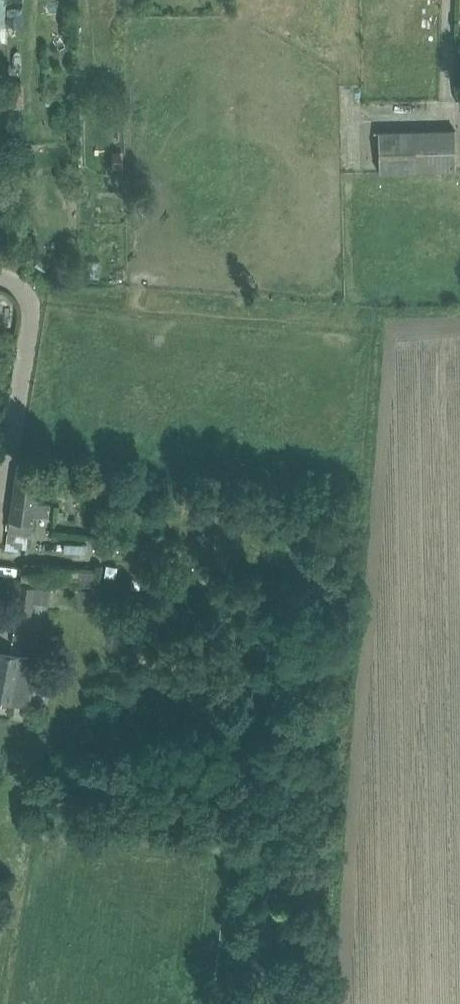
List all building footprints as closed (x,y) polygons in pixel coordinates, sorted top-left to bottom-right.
[(23,101),(22,83),(11,83),(11,100),(23,101)] [(380,173),(458,170),(456,129),(379,131),(380,173)] [(123,153),(113,153),(114,169),(123,169),(123,153)] [(8,533),(28,535),(35,536),(37,517),(49,518),(50,504),(38,502),(42,474),(17,471),(8,533)] [(58,551),(79,552),(79,541),(59,540),(58,551)] [(98,587),(100,568),(53,564),(53,566),(25,564),(23,581),(98,587)] [(184,586),(195,586),(195,578),(185,577),(184,586)] [(112,579),(104,578),(103,587),(111,588),(112,579)] [(333,598),(343,599),(345,581),(335,580),(333,598)] [(9,582),(4,610),(31,615),(34,602),(44,604),(47,589),(9,582)] [(277,585),(267,584),(265,598),(276,599),(277,585)] [(88,607),(92,592),(80,589),(77,604),(88,607)] [(22,655),(0,651),(0,702),(30,707),(34,682),(28,682),(32,657),(22,655)]
